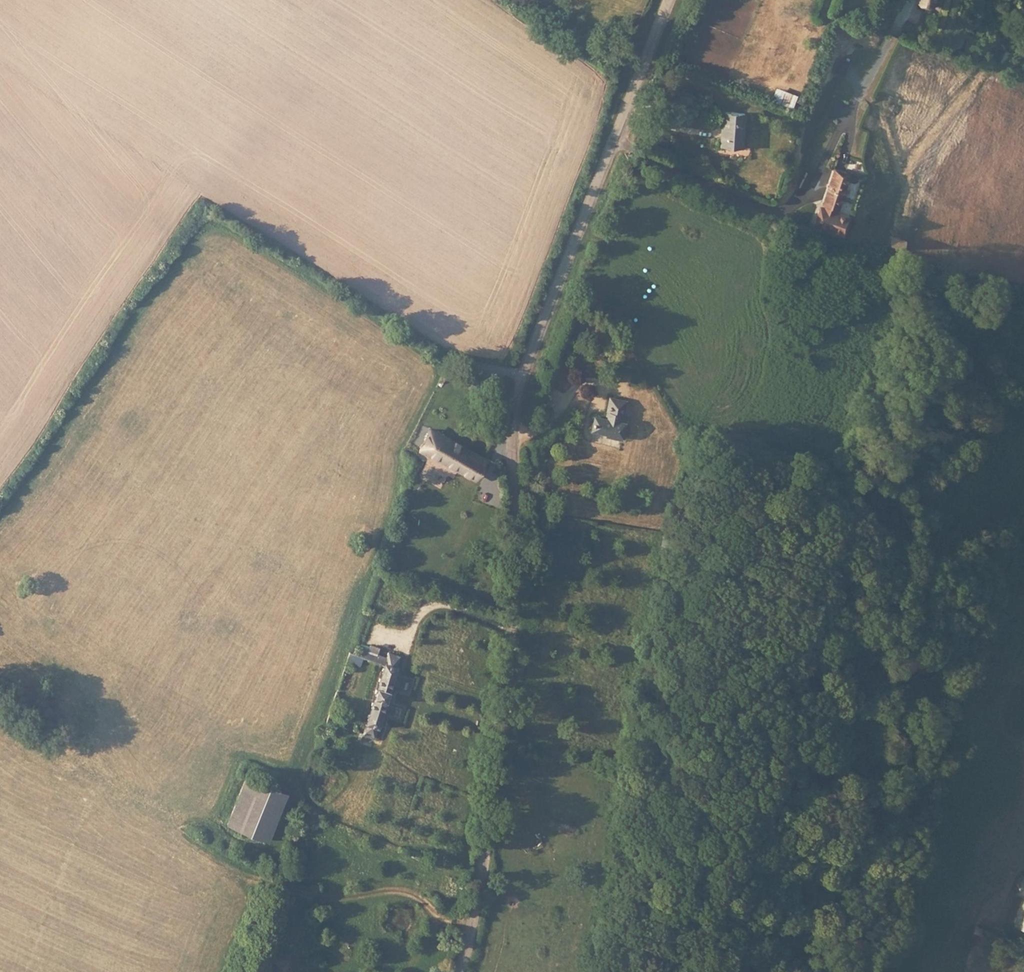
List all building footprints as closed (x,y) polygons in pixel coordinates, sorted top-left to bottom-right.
[(1013,55),(1005,51),(998,67),(1006,71),(1013,55)] [(840,58),(834,73),(844,77),(850,62),(840,58)] [(773,101),(792,110),(796,102),(777,93),(773,101)] [(721,145),(744,147),(746,118),(723,116),(721,145)] [(826,210),(821,208),(814,229),(843,238),(850,217),(837,213),(841,202),(843,203),(847,191),(845,190),(850,175),(834,170),(824,202),(828,204),(828,206),(826,210)] [(805,173),(799,187),(805,190),(812,176),(805,173)] [(888,235),(887,242),(896,244),(898,238),(888,235)] [(608,418),(599,416),(594,416),(592,430),(607,433),(606,434),(624,438),(627,420),(621,419),(622,413),(625,414),(628,399),(609,396),(607,410),(610,410),(608,418)] [(600,409),(599,416),(608,418),(610,410),(607,410),(600,409)] [(476,478),(487,459),(432,428),(421,448),(476,478)] [(357,645),(355,651),(371,656),(386,661),(363,732),(376,737),(388,700),(391,689),(403,653),(390,649),(388,655),(377,652),(379,646),(366,642),(364,647),(357,645)] [(355,651),(351,650),(347,660),(368,667),(371,656),(355,651)] [(264,785),(283,792),(286,784),(267,777),(264,785)] [(266,840),(272,824),(253,818),(264,785),(248,779),(231,828),(266,840)] [(272,824),(283,792),(264,785),(253,818),(272,824)] [(994,918),(990,932),(1002,935),(1005,922),(994,918)]
